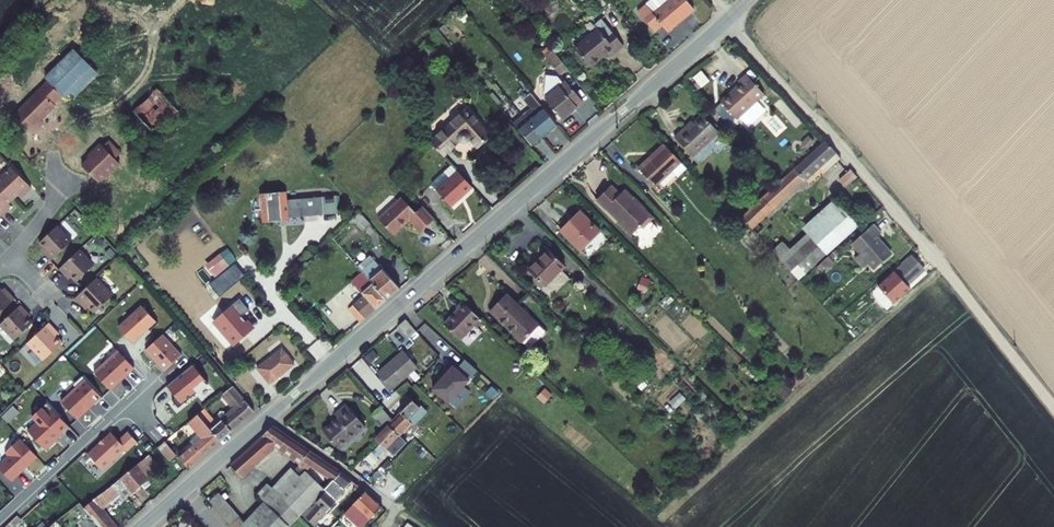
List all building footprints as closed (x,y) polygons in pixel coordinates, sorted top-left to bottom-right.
[(602,9),(610,3),(607,0),(594,0),(602,9)] [(691,0),(654,0),(642,10),(660,29),(667,23),(673,30),(698,8),(691,0)] [(594,24),(599,29),(575,50),(590,67),(608,51),(611,55),(623,44),(601,18),(594,24)] [(563,65),(547,47),(539,54),(555,72),(563,65)] [(79,58),(60,76),(85,99),(102,82),(79,58)] [(49,86),(52,90),(65,103),(72,111),(85,99),(60,76),(49,86)] [(559,84),(546,96),(563,115),(582,98),(563,76),(557,81),(559,84)] [(755,99),(739,79),(730,87),(732,89),(712,105),(727,123),(755,99)] [(161,86),(138,108),(160,131),(183,109),(161,86)] [(17,123),(32,138),(44,127),(59,112),(57,110),(65,103),(52,90),(17,123)] [(533,107),(531,109),(548,127),(556,120),(529,90),(523,95),(533,107)] [(548,127),(531,109),(523,116),(540,134),(548,127)] [(490,138),(467,111),(430,142),(444,156),(468,136),(478,148),(490,138)] [(540,134),(523,116),(520,113),(511,121),(530,143),(540,134)] [(688,125),(675,137),(692,157),(720,132),(705,115),(691,128),(688,125)] [(44,127),(32,138),(35,142),(47,130),(44,127)] [(108,138),(102,144),(114,157),(120,151),(108,138)] [(94,151),(80,164),(96,181),(117,160),(114,157),(102,144),(98,140),(90,148),(94,151)] [(638,166),(655,185),(672,170),(678,176),(687,168),(667,145),(648,162),(646,160),(638,166)] [(833,156),(824,147),(743,220),(751,228),(833,156)] [(13,168),(0,180),(0,186),(13,199),(19,193),(22,197),(32,187),(13,168)] [(454,206),(474,187),(458,171),(449,179),(438,189),(454,206)] [(855,181),(846,172),(834,184),(842,193),(855,181)] [(433,184),(438,189),(449,179),(444,173),(433,184)] [(612,183),(597,197),(607,208),(609,206),(621,219),(619,220),(633,235),(642,226),(644,228),(655,217),(627,187),(621,193),(612,183)] [(1,217),(11,207),(8,204),(13,199),(0,186),(0,216),(1,217)] [(289,195),(289,188),(261,190),(263,221),(290,219),(290,215),(323,213),(322,193),(289,195)] [(435,219),(424,207),(416,214),(401,199),(379,220),(395,237),(411,221),(421,231),(435,219)] [(830,202),(774,252),(785,264),(799,280),(855,230),(830,202)] [(584,248),(602,230),(582,210),(564,228),(584,248)] [(361,211),(354,218),(363,229),(371,222),(361,211)] [(71,239),(56,224),(38,241),(43,247),(46,250),(43,252),(50,259),(71,239)] [(874,241),(881,234),(872,225),(865,231),(874,241)] [(874,241),(865,231),(850,245),(858,255),(850,262),(859,272),(867,264),(871,268),(885,255),(874,241)] [(94,265),(79,248),(58,268),(65,275),(67,273),(70,276),(76,282),(94,265)] [(215,276),(236,260),(227,248),(206,263),(215,276)] [(566,264),(549,248),(528,270),(545,285),(541,289),(551,298),(571,277),(562,269),(566,264)] [(387,300),(399,289),(369,255),(356,266),(362,273),(387,300)] [(924,269),(911,256),(885,280),(894,290),(898,287),(901,290),(924,269)] [(219,296),(244,275),(234,263),(209,284),(219,296)] [(387,300),(362,273),(346,287),(359,301),(366,308),(364,311),(368,316),(387,300)] [(84,302),(87,305),(93,311),(109,296),(93,278),(73,297),(81,305),(84,302)] [(5,290),(2,292),(0,290),(0,310),(13,298),(5,290)] [(494,315),(527,346),(533,352),(544,340),(538,335),(544,329),(511,297),(494,315)] [(133,339),(149,325),(150,327),(159,319),(143,301),(119,323),(133,339)] [(366,308),(359,301),(351,308),(362,321),(368,316),(364,311),(366,308)] [(485,321),(465,302),(459,308),(461,311),(447,326),(462,340),(477,325),(479,327),(485,321)] [(0,322),(0,326),(12,339),(30,322),(25,316),(21,313),(25,310),(19,304),(0,322)] [(351,308),(348,311),(360,323),(362,321),(351,308)] [(410,319),(402,326),(412,338),(421,331),(414,323),(410,319)] [(54,330),(46,323),(26,342),(42,359),(60,342),(54,336),(51,333),(54,330)] [(166,368),(184,351),(164,331),(147,347),(166,368)] [(404,347),(378,372),(393,387),(418,363),(404,347)] [(94,371),(110,388),(120,379),(119,378),(124,374),(125,375),(134,366),(118,348),(94,371)] [(448,349),(442,361),(458,369),(464,358),(448,349)] [(293,368),(280,352),(250,379),(258,388),(265,382),(270,388),(293,368)] [(242,362),(237,365),(243,372),(247,368),(242,362)] [(193,363),(167,385),(176,395),(172,399),(179,407),(208,382),(193,363)] [(61,400),(77,418),(89,407),(88,406),(93,402),(95,404),(103,397),(82,375),(73,383),(76,386),(61,400)] [(238,410),(223,423),(231,433),(254,413),(231,387),(223,393),(238,410)] [(393,421),(405,433),(428,410),(415,398),(396,418),(393,421)] [(35,420),(26,429),(40,444),(49,436),(53,440),(60,433),(61,434),(70,426),(46,401),(31,415),(35,420)] [(375,412),(387,426),(393,421),(396,418),(383,404),(375,412)] [(369,428),(350,407),(338,417),(341,421),(327,432),(342,451),(369,428)] [(196,417),(219,443),(231,433),(223,423),(218,428),(204,411),(196,417)] [(186,472),(219,443),(196,417),(186,425),(195,436),(199,440),(191,447),(176,460),(186,472)] [(377,437),(381,440),(389,449),(405,433),(393,421),(387,426),(377,437)] [(304,461),(312,450),(274,423),(262,433),(264,435),(232,463),(242,475),(276,446),(301,461),(298,465),(306,471),(311,465),(304,461)] [(90,456),(106,472),(128,451),(130,453),(140,444),(130,433),(120,442),(113,434),(106,440),(107,441),(101,446),(101,445),(90,456)] [(195,436),(187,443),(191,447),(199,440),(195,436)] [(0,461),(0,469),(10,480),(36,455),(19,437),(4,451),(7,455),(0,461)] [(382,458),(387,450),(378,444),(372,451),(382,458)] [(163,446),(156,451),(168,464),(174,459),(163,446)] [(304,461),(311,465),(327,476),(334,481),(343,471),(312,450),(304,461)] [(145,460),(135,469),(121,481),(95,503),(103,512),(118,495),(124,503),(157,474),(145,460)] [(256,492),(262,497),(289,526),(291,526),(300,517),(282,498),(300,478),(291,468),(271,488),(266,482),(256,492)] [(322,484),(306,471),(300,478),(282,498),(300,517),(303,514),(327,488),(322,484)] [(336,496),(353,478),(343,471),(334,481),(327,488),(303,514),(316,526),(340,499),(336,496)] [(209,496),(234,526),(289,526),(262,497),(239,518),(217,490),(209,496)] [(365,490),(354,502),(363,510),(354,520),(361,526),(363,526),(382,506),(365,490)] [(95,503),(84,512),(97,526),(115,526),(103,512),(95,503)] [(60,524),(62,526),(67,526),(84,512),(80,506),(60,524)] [(406,526),(424,526),(412,518),(406,526)]
